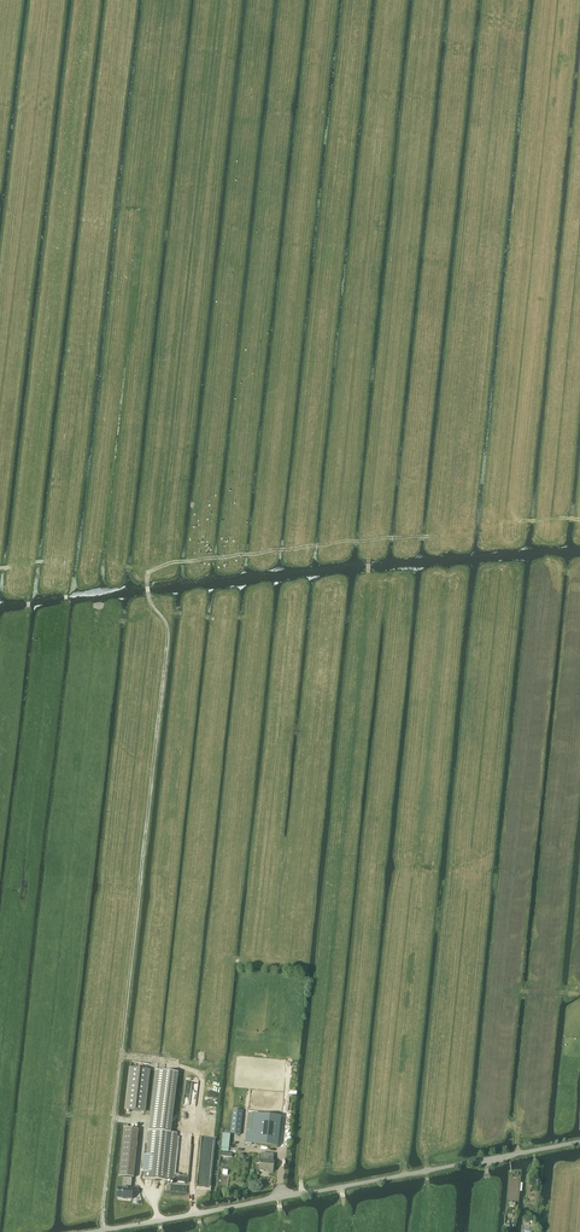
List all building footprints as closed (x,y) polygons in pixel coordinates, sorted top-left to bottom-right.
[(150,1070),(131,1068),(129,1068),(124,1111),(146,1113),(150,1070)] [(144,1155),(142,1172),(145,1172),(144,1179),(172,1182),(177,1134),(171,1133),(178,1073),(156,1070),(148,1131),(149,1131),(147,1155),(144,1155)] [(230,1134),(239,1135),(242,1111),(232,1110),(230,1134)] [(255,1144),(277,1147),(281,1117),(253,1114),(251,1131),(246,1131),(245,1142),(255,1143),(255,1144)] [(124,1128),(119,1177),(133,1178),(138,1130),(124,1128)] [(260,1160),(259,1170),(273,1172),(274,1162),(272,1162),(273,1157),(272,1157),(273,1154),(269,1154),(269,1157),(268,1157),(267,1161),(260,1160)] [(129,1185),(122,1185),(121,1188),(118,1188),(117,1198),(132,1199),(133,1189),(129,1189),(129,1185)]
